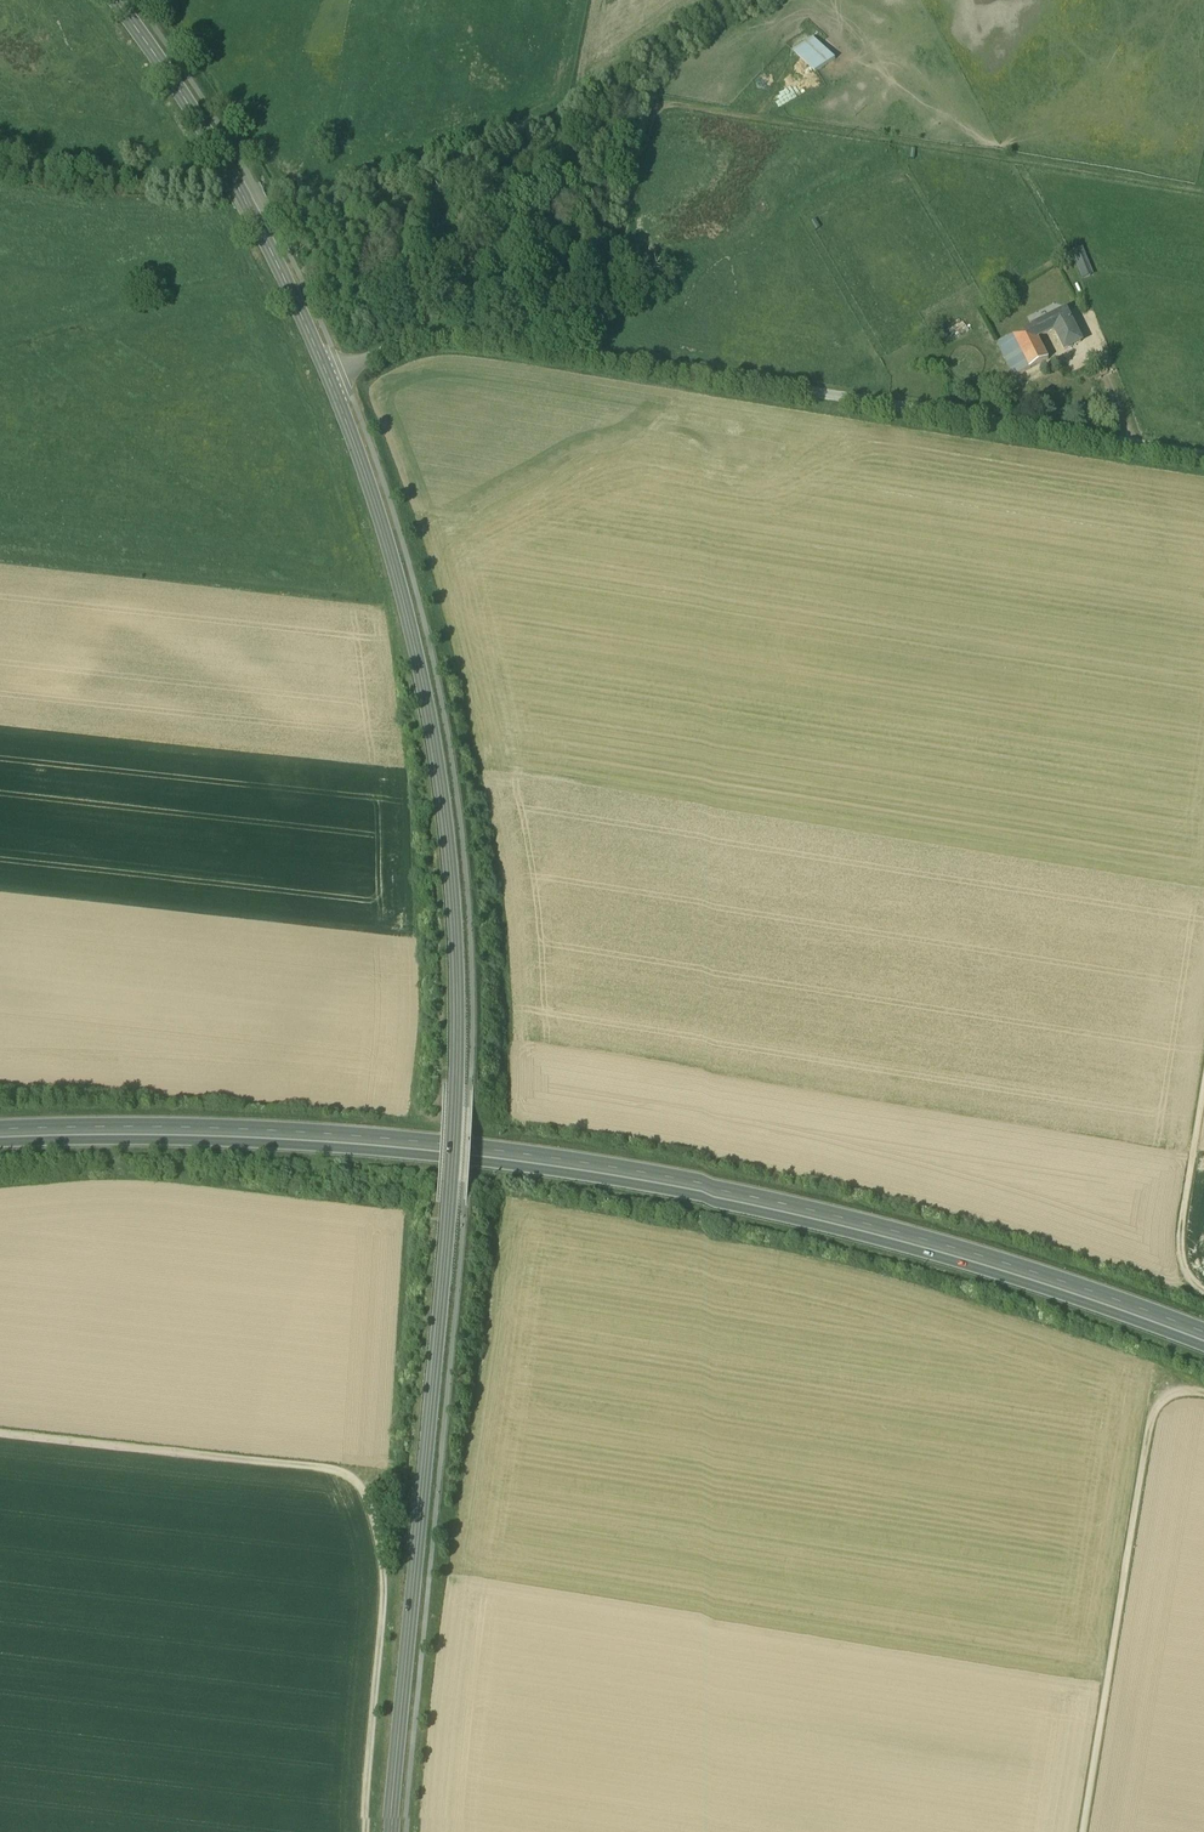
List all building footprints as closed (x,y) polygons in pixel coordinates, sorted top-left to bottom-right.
[(831,64),(807,33),(787,49),(812,79),(831,64)] [(1082,278),(1094,275),(1085,247),(1073,250),(1082,278)] [(1081,342),(1065,311),(1032,328),(1037,338),(1055,330),(1065,350),(1081,342)] [(1037,338),(1032,328),(1014,337),(1024,356),(1042,347),(1037,338)] [(1014,376),(1030,368),(1024,356),(1014,337),(998,345),(1014,376)] [(1048,359),(1042,347),(1024,356),(1030,368),(1048,359)]
